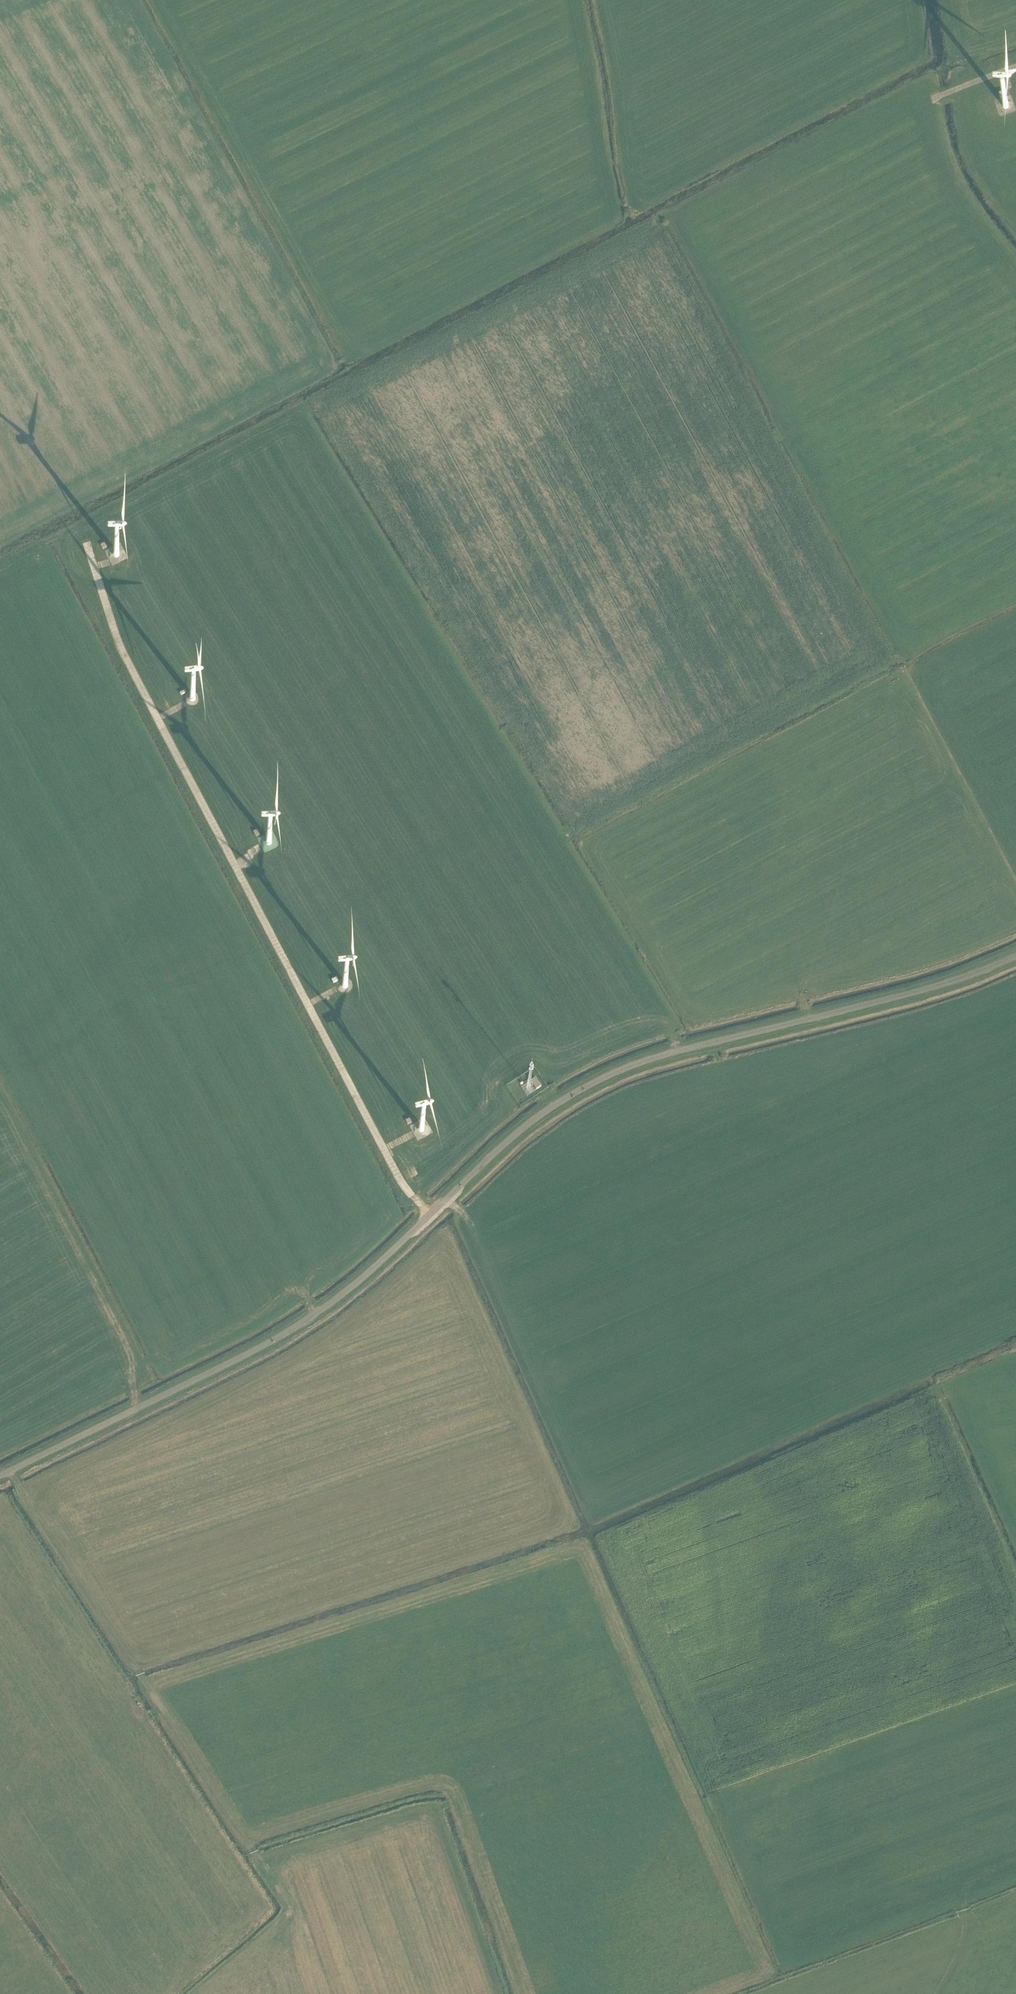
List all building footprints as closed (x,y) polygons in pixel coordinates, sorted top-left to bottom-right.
[(100,545),(105,556),(110,554),(105,543),(100,545)] [(541,1087),(535,1078),(530,1081),(536,1090),(541,1087)] [(411,1166),(402,1170),(406,1179),(415,1175),(411,1166)]
